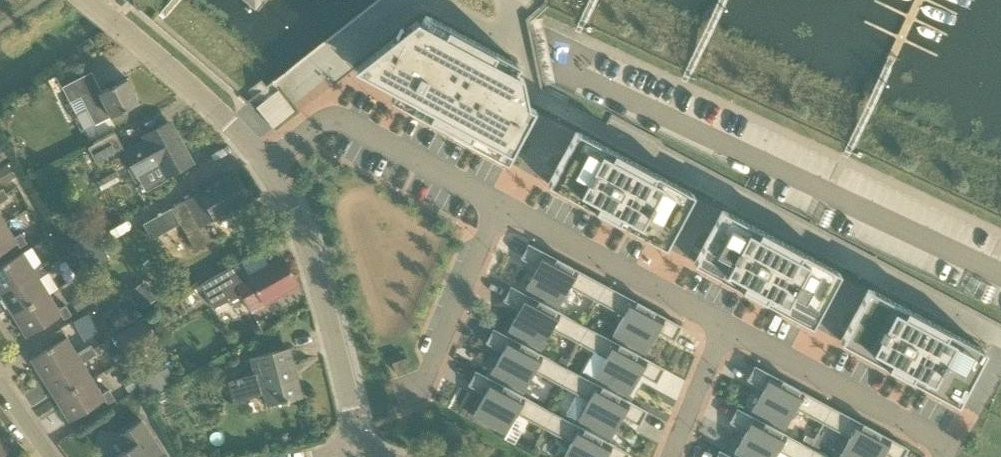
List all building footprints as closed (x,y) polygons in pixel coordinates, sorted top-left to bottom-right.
[(254,18),(269,0),(233,0),(254,18)] [(246,86),(249,89),(276,50),(277,52),(340,0),(288,0),(251,30),(270,51),(269,52),(246,86)] [(416,21),(354,70),(408,98),(404,106),(507,162),(534,109),(528,105),(522,78),(514,73),(518,65),(425,15),(420,24),(416,21)] [(81,97),(95,124),(95,125),(140,103),(128,79),(102,92),(92,72),(63,87),(70,102),(81,97)] [(266,118),(287,101),(279,91),(257,108),(266,118)] [(295,112),(287,101),(266,118),(274,129),(295,112)] [(155,136),(125,153),(138,176),(163,162),(170,176),(192,164),(169,123),(153,132),(155,136)] [(692,194),(575,131),(548,183),(664,245),(692,194)] [(97,163),(124,149),(116,133),(89,148),(97,163)] [(8,181),(15,177),(8,166),(1,170),(8,181)] [(221,215),(251,199),(236,173),(172,208),(174,213),(180,224),(195,251),(213,241),(211,238),(204,225),(221,215)] [(9,198),(6,193),(0,197),(0,204),(9,198)] [(148,237),(177,222),(168,206),(140,221),(148,237)] [(837,271),(720,209),(693,261),(810,323),(837,271)] [(0,226),(0,255),(18,244),(20,248),(28,244),(22,234),(15,238),(5,223),(0,226)] [(94,233),(74,244),(89,272),(110,261),(94,233)] [(568,284),(596,299),(604,285),(528,244),(521,257),(539,266),(536,272),(535,271),(526,288),(557,305),(568,284)] [(51,265),(48,260),(34,269),(24,253),(0,268),(0,294),(1,296),(51,265)] [(201,285),(206,294),(213,306),(240,291),(251,311),(298,284),(283,258),(250,277),(242,261),(201,285)] [(14,316),(49,294),(40,279),(54,270),(51,265),(1,296),(14,316)] [(139,310),(155,300),(144,282),(128,292),(139,310)] [(679,325),(604,285),(596,299),(623,313),(612,334),(644,351),(653,335),(650,333),(654,328),(672,338),(679,325)] [(578,341),(586,327),(510,287),(503,299),(522,309),(519,315),(517,314),(508,331),(539,347),(550,326),(578,341)] [(983,349),(866,287),(839,338),(888,364),(956,401),(983,349)] [(84,308),(90,304),(83,292),(77,296),(84,308)] [(49,294),(14,316),(27,337),(62,316),(65,320),(72,315),(66,306),(59,310),(49,294)] [(117,330),(133,321),(126,309),(110,318),(117,330)] [(88,313),(73,323),(82,336),(85,341),(100,332),(88,313)] [(127,355),(159,338),(148,318),(116,335),(127,355)] [(662,368),(586,327),(578,341),(606,356),(595,377),(627,394),(635,377),(633,376),(636,370),(655,380),(662,368)] [(533,368),(561,383),(569,369),(493,329),(486,341),(504,351),(501,357),(500,356),(491,373),(522,389),(533,368)] [(45,381),(94,350),(91,345),(77,354),(67,338),(32,360),(45,381)] [(303,398),(298,378),(292,380),(289,367),(294,365),(290,348),(251,358),(255,374),(229,381),(234,402),(245,400),(243,395),(264,389),(268,406),(281,403),(303,398)] [(57,401),(93,379),(83,364),(97,355),(94,350),(45,381),(57,401)] [(406,358),(393,363),(396,373),(410,368),(406,358)] [(794,405),(821,419),(829,405),(754,365),(747,377),(765,387),(762,393),(760,392),(751,409),(783,425),(794,405)] [(166,389),(177,381),(169,367),(144,383),(152,397),(156,394),(166,389)] [(644,410),(569,369),(561,383),(588,398),(577,419),(609,436),(618,420),(615,418),(619,412),(637,422),(644,410)] [(516,411),(544,425),(552,411),(476,371),(469,383),(488,393),(485,399),(483,398),(474,415),(505,431),(516,411)] [(129,393),(137,388),(130,376),(121,381),(129,393)] [(93,379),(57,401),(70,422),(105,400),(108,404),(115,400),(109,391),(102,395),(93,379)] [(829,405),(821,419),(849,434),(838,455),(842,456),(878,456),(879,456),(876,454),(879,448),(895,456),(899,456),(905,446),(829,405)] [(795,456),(807,456),(812,448),(736,407),(729,420),(748,430),(745,435),(743,434),(734,451),(745,456),(771,456),(776,447),(795,456)] [(552,411),(544,425),(572,440),(563,456),(600,456),(602,454),(607,456),(625,456),(627,452),(552,411)] [(164,453),(142,421),(117,437),(126,451),(117,456),(158,456),(164,453)] [(10,451),(0,440),(0,456),(4,456),(10,451)] [(812,448),(807,456),(829,456),(812,448)]
